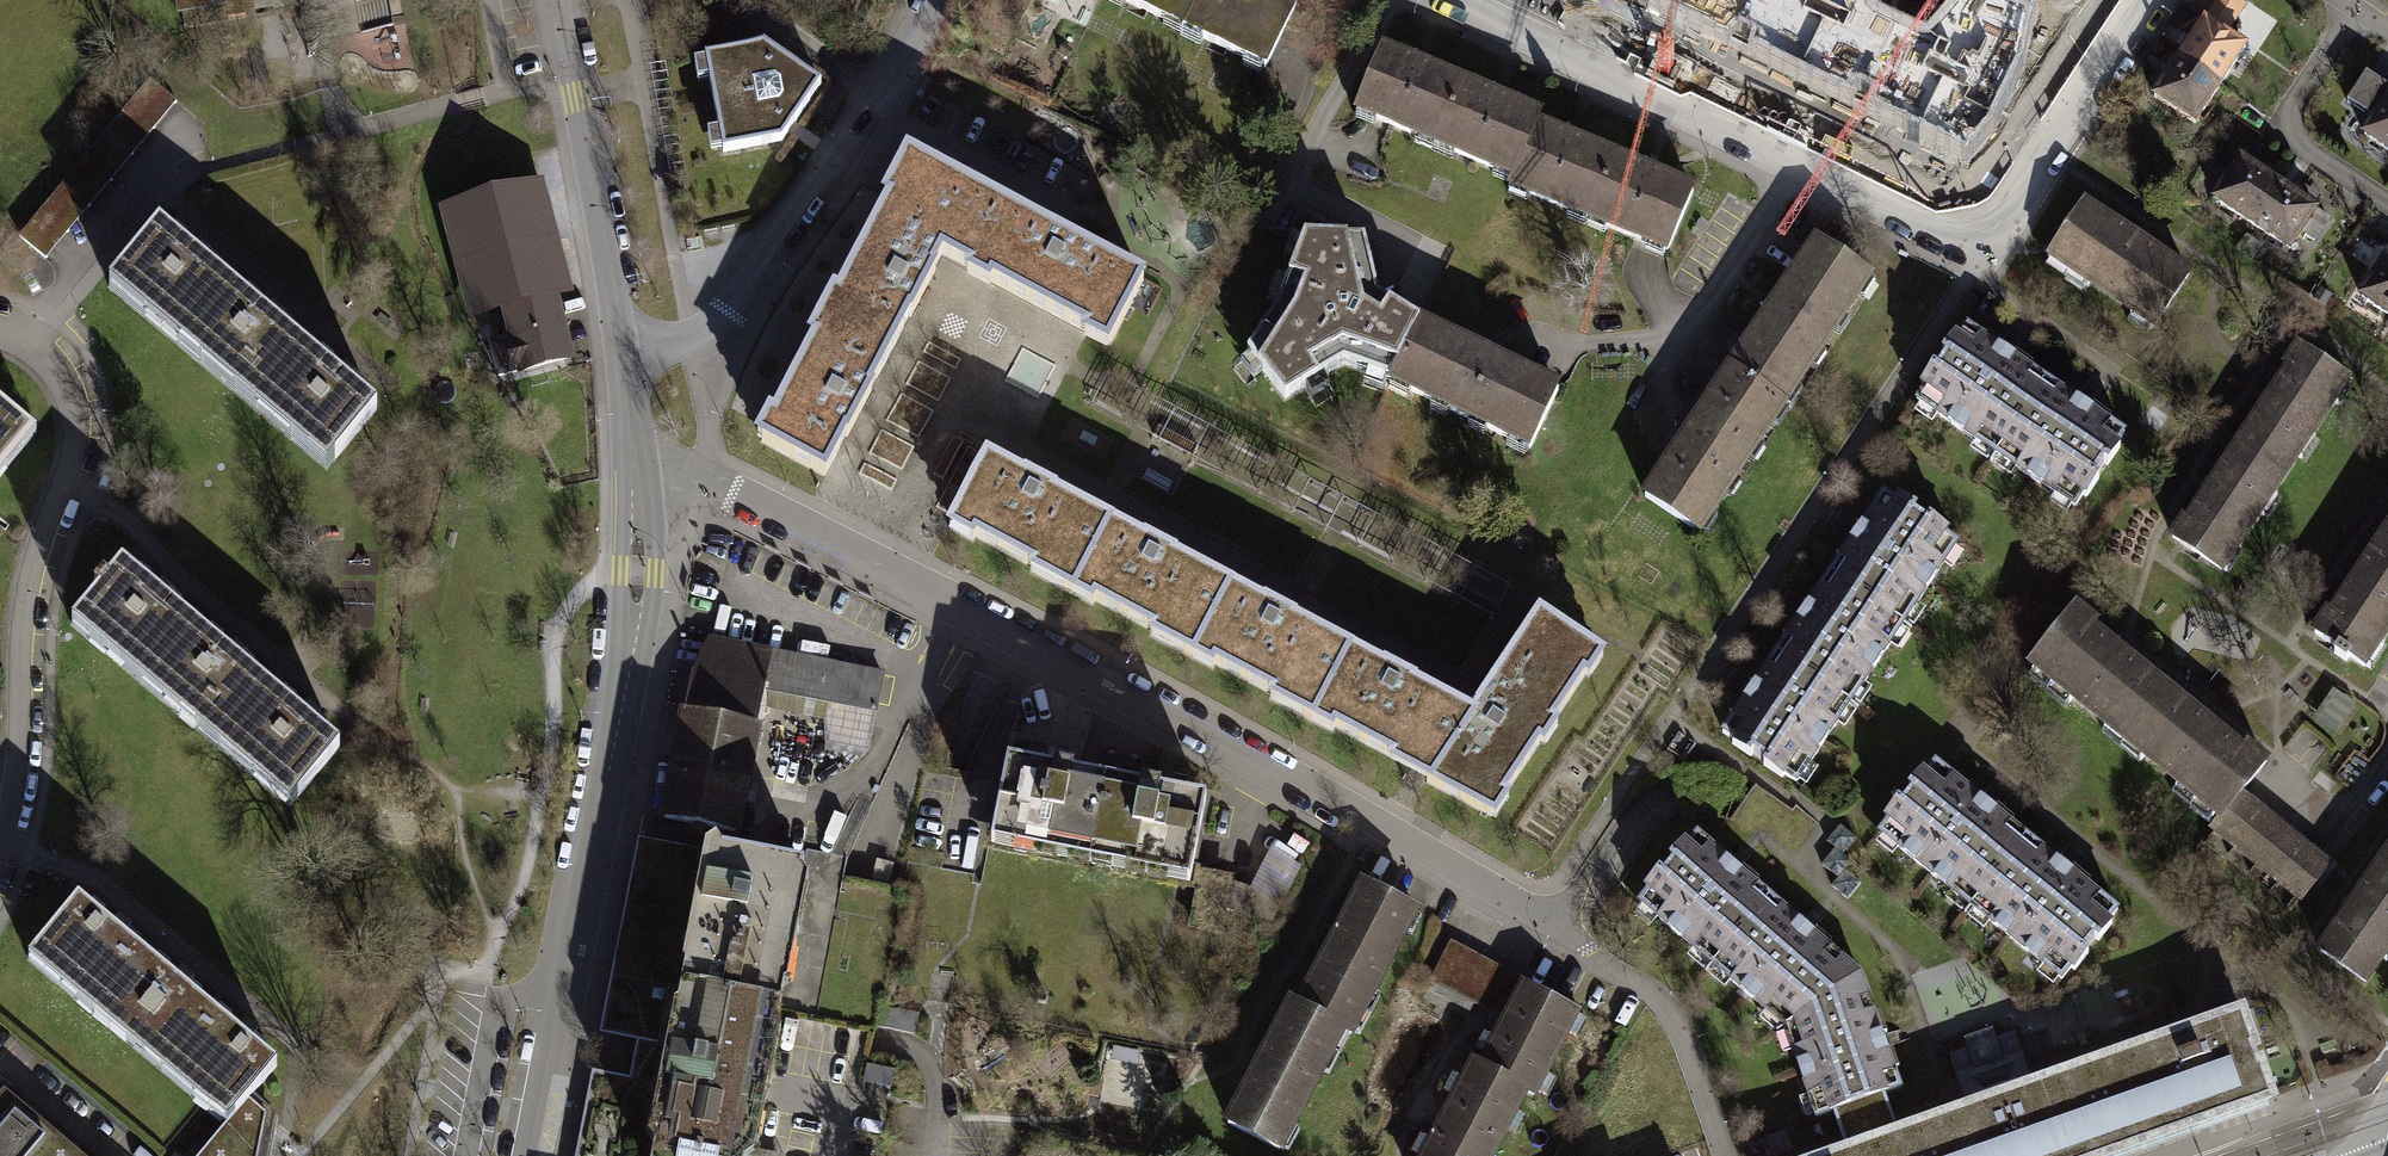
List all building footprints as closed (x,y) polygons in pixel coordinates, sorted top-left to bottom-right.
[(183,26),(246,15),(244,0),(179,0),(183,26)] [(355,2),(361,32),(393,26),(388,0),(364,0),(355,2)] [(1283,0),(1121,0),(1259,67),(1291,4),(1283,0)] [(1651,4),(1709,33),(1717,19),(1723,22),(1720,38),(1752,54),(1758,41),(1762,42),(1763,41),(1778,49),(1771,63),(1830,92),(1837,77),(1844,80),(1841,97),(1965,158),(1989,131),(2020,68),(1997,57),(2003,42),(2024,46),(2028,24),(2007,12),(1985,3),(1980,17),(1956,13),(1928,45),(1915,43),(1908,56),(1871,38),(1877,24),(1867,15),(1870,0),(1653,0),(1651,4)] [(2237,0),(2217,0),(2205,21),(2221,31),(2239,1),(2237,0)] [(2221,31),(2205,21),(2149,104),(2200,134),(2252,51),(2221,31)] [(705,57),(723,152),(782,141),(810,101),(805,74),(764,46),(705,57)] [(1462,84),(1383,51),(1357,111),(1436,144),(1462,84)] [(2354,133),(2387,156),(2387,89),(2364,73),(2346,101),(2367,115),(2354,133)] [(177,102),(150,80),(19,237),(46,259),(177,102)] [(1540,117),(1462,84),(1436,144),(1514,178),(1536,125),(1540,117)] [(1614,158),(1536,125),(1514,178),(1511,186),(1589,218),(1614,158)] [(1693,192),(1614,158),(1589,218),(1668,253),(1693,192)] [(2238,161),(2209,206),(2293,259),(2319,215),(2238,161)] [(892,198),(827,321),(890,354),(910,317),(936,271),(942,256),(971,272),(976,264),(975,263),(1003,208),(921,164),(900,203),(892,198)] [(522,188),(447,208),(454,236),(469,232),(489,311),(506,307),(515,340),(491,347),(499,377),(567,358),(522,188)] [(2079,205),(2047,253),(2150,322),(2183,274),(2079,205)] [(975,263),(976,264),(995,274),(990,282),(1110,346),(1144,282),(1003,208),(975,263)] [(229,287),(159,228),(117,277),(188,336),(229,287)] [(1344,366),(1392,382),(1420,324),(1378,297),(1364,240),(1305,239),(1280,304),(1248,353),(1285,400),(1344,366)] [(1817,242),(1731,369),(1785,405),(1870,277),(1817,242)] [(2354,297),(2387,319),(2387,257),(2383,253),(2354,297)] [(307,352),(229,287),(188,336),(266,401),(307,352)] [(825,477),(890,354),(827,321),(762,443),(825,477)] [(1558,391),(1420,324),(1392,382),(1530,449),(1558,391)] [(1969,329),(1919,407),(2078,514),(2125,440),(1969,329)] [(2298,342),(2168,542),(2225,580),(2359,380),(2298,342)] [(348,386),(307,352),(266,401),(335,460),(377,410),(348,386)] [(1731,369),(1645,496),(1698,532),(1785,405),(1731,369)] [(27,424),(0,402),(0,456),(27,424)] [(952,524),(1074,589),(1109,523),(987,458),(952,524)] [(1880,489),(1716,731),(1791,782),(1955,539),(1880,489)] [(2323,623),(2378,662),(2387,647),(2387,521),(2323,623)] [(1074,589),(1194,653),(1229,586),(1109,523),(1074,589)] [(192,624),(122,566),(108,582),(103,578),(94,588),(99,592),(80,615),(150,674),(192,624)] [(1194,653),(1314,716),(1349,650),(1294,620),(1294,619),(1229,586),(1194,653)] [(2078,603),(2016,682),(2301,909),(2348,845),(2261,774),(2271,763),(2078,603)] [(1472,715),(1435,769),(1427,782),(1482,811),(1496,790),(1504,796),(1540,741),(1532,736),(1545,717),(1553,723),(1585,674),(1577,669),(1591,648),(1540,614),(1472,715)] [(270,690),(192,624),(150,674),(228,739),(270,690)] [(763,685),(762,689),(876,712),(883,675),(709,640),(694,672),(763,685)] [(1399,750),(1435,769),(1472,715),(1414,684),(1415,682),(1386,667),(1385,668),(1349,650),(1314,716),(1394,759),(1399,750)] [(763,685),(694,672),(664,818),(734,832),(762,689),(763,685)] [(339,748),(270,690),(228,739),(298,797),(339,748)] [(2318,720),(2338,733),(2357,704),(2337,690),(2318,720)] [(1048,746),(1014,739),(992,846),(1091,866),(1107,783),(1073,777),(1074,772),(1055,768),(1054,773),(1043,771),(1048,746)] [(1935,765),(1880,837),(2062,984),(2122,912),(1935,765)] [(1206,803),(1107,783),(1091,866),(1190,885),(1206,803)] [(1256,818),(1227,875),(1252,888),(1281,831),(1256,818)] [(1282,907),(1314,842),(1286,828),(1253,893),(1282,907)] [(1686,830),(1637,905),(1789,1028),(1819,1120),(1906,1093),(1869,978),(1686,830)] [(627,979),(775,1008),(800,877),(803,877),(804,870),(654,842),(627,979)] [(2387,872),(2387,854),(2380,866),(2387,872)] [(2380,866),(2321,952),(2365,982),(2387,949),(2387,872),(2380,866)] [(1229,883),(1202,878),(1193,925),(1220,930),(1229,883)] [(1292,1001),(1291,1003),(1351,1034),(1416,910),(1364,883),(1300,1006),(1292,1001)] [(37,950),(102,1005),(144,955),(78,901),(37,950)] [(1451,946),(1434,977),(1494,1008),(1510,977),(1451,946)] [(102,1005),(171,1062),(212,1012),(144,955),(102,1005)] [(627,979),(618,1024),(655,1031),(643,1094),(605,1087),(592,1155),(745,1155),(775,1008),(627,979)] [(1473,1062),(1534,1094),(1578,1011),(1524,983),(1482,1064),(1474,1060),(1473,1062)] [(1350,1035),(1351,1034),(1291,1003),(1228,1123),(1279,1150),(1342,1031),(1350,1035)] [(171,1062),(235,1115),(249,1099),(277,1066),(212,1012),(171,1062)] [(2241,1013),(2097,1064),(2127,1148),(2271,1097),(2241,1013)] [(1473,1062),(1424,1155),(1491,1155),(1525,1091),(1533,1096),(1534,1094),(1473,1062)] [(2127,1148),(2097,1064),(1947,1116),(1906,1131),(1915,1155),(2103,1155),(2127,1148)] [(4,1092),(0,1096),(0,1155),(80,1155),(4,1092)] [(249,1099),(235,1115),(200,1155),(258,1155),(266,1114),(249,1099)] [(1906,1131),(1835,1155),(1915,1155),(1906,1131)]
